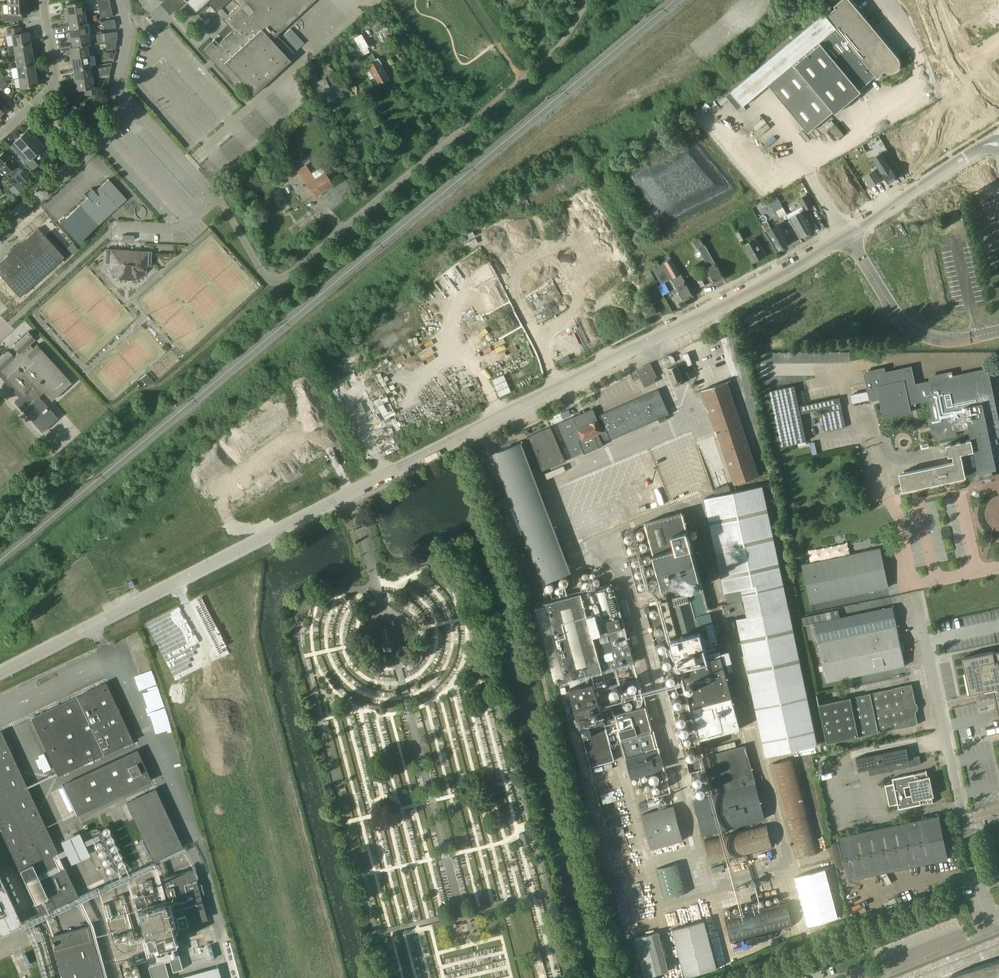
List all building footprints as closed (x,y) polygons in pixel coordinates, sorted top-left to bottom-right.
[(107,9),(111,8),(109,0),(97,0),(99,10),(107,9)] [(183,3),(186,1),(196,11),(208,0),(180,0),(183,3)] [(239,5),(223,20),(232,30),(216,46),(212,42),(203,50),(235,85),(240,80),(254,94),(290,60),(288,58),(294,53),(281,39),(275,44),(271,40),(287,25),(314,0),(234,0),(239,5)] [(898,57),(850,0),(840,0),(833,5),(835,7),(825,15),(876,76),(877,78),(884,71),(885,71),(886,72),(887,72),(888,72),(889,73),(891,73),(892,73),(893,72),(894,72),(896,71),(897,70),(898,69),(899,68),(899,67),(900,66),(900,65),(900,64),(900,63),(900,62),(900,61),(899,59),(899,58),(898,57)] [(3,21),(19,20),(18,14),(30,13),(29,2),(8,4),(9,14),(3,15),(3,21)] [(67,10),(64,11),(65,16),(84,13),(83,2),(66,4),(67,10)] [(100,19),(113,16),(111,8),(107,9),(99,10),(100,19)] [(68,20),(69,26),(86,23),(84,13),(65,16),(65,21),(68,20)] [(835,115),(861,93),(859,90),(876,76),(825,15),(825,16),(824,14),(725,97),(737,111),(768,86),(808,134),(833,113),(835,115)] [(115,27),(114,19),(102,21),(104,29),(115,27)] [(67,32),(68,37),(88,34),(86,23),(69,26),(70,32),(67,32)] [(12,35),(13,46),(30,43),(30,37),(32,37),(31,31),(21,33),(20,27),(7,29),(8,36),(12,35)] [(104,33),(106,42),(117,40),(117,31),(104,33)] [(73,47),(87,45),(90,45),(88,34),(68,37),(69,42),(72,42),(73,47)] [(361,34),(353,37),(360,50),(367,47),(368,46),(361,34)] [(117,40),(106,42),(107,50),(116,49),(117,40)] [(30,43),(13,46),(15,56),(35,53),(34,48),(31,48),(30,43)] [(68,54),(69,59),(89,56),(87,45),(73,47),(70,47),(71,53),(68,54)] [(372,52),(362,58),(366,65),(377,84),(388,77),(377,59),(372,52)] [(33,58),(36,58),(35,53),(15,56),(17,67),(34,64),(33,58)] [(70,64),(72,63),(73,69),(90,66),(89,56),(69,59),(70,64)] [(38,69),(35,70),(34,64),(17,67),(19,78),(38,74),(38,69)] [(109,74),(112,65),(98,68),(99,76),(109,74)] [(92,77),(90,66),(73,69),(74,75),(72,75),(72,80),(92,77)] [(323,72),(326,78),(312,84),(319,99),(342,89),(332,68),(323,72)] [(37,80),(39,79),(38,74),(19,78),(21,88),(38,86),(37,80)] [(92,77),(72,80),(73,85),(76,85),(77,90),(74,90),(75,97),(99,93),(98,87),(94,87),(92,77)] [(719,110),(729,102),(725,97),(715,105),(719,110)] [(941,123),(949,119),(944,109),(935,113),(941,123)] [(830,129),(837,139),(842,134),(835,125),(830,129)] [(891,130),(882,134),(884,141),(893,137),(891,130)] [(32,171),(39,165),(32,158),(44,147),(32,133),(30,135),(26,131),(14,142),(27,157),(23,161),(32,171)] [(284,150),(278,140),(272,143),(279,153),(284,150)] [(862,147),(850,151),(853,159),(865,154),(862,147)] [(266,149),(259,156),(270,168),(278,161),(266,149)] [(14,185),(8,178),(20,167),(17,164),(16,163),(19,160),(15,155),(12,158),(5,151),(0,155),(0,170),(1,171),(0,172),(0,180),(8,189),(14,185)] [(882,152),(873,158),(889,184),(898,178),(882,152)] [(332,185),(324,173),(314,179),(306,166),(298,170),(307,184),(314,196),(332,185)] [(863,177),(870,188),(882,180),(875,169),(863,177)] [(274,179),(278,187),(284,184),(279,176),(274,179)] [(60,221),(59,221),(80,244),(81,244),(80,243),(82,242),(81,241),(83,240),(83,239),(118,207),(127,199),(109,179),(100,187),(95,192),(91,188),(84,194),(88,198),(64,219),(62,220),(60,221)] [(776,194),(768,197),(768,198),(770,200),(769,201),(775,212),(776,211),(783,207),(778,198),(776,194)] [(800,237),(814,229),(804,211),(813,206),(807,194),(798,199),(803,207),(802,208),(802,207),(791,213),(793,216),(789,218),(800,237)] [(768,221),(761,225),(775,250),(790,242),(780,224),(771,228),(768,221)] [(38,228),(0,262),(0,275),(20,297),(64,257),(38,228)] [(737,232),(742,241),(748,238),(744,229),(737,232)] [(744,243),(754,263),(769,256),(759,236),(744,243)] [(705,267),(714,284),(724,279),(705,245),(704,245),(700,237),(694,241),(708,265),(705,267)] [(147,266),(151,266),(151,252),(106,249),(106,263),(109,263),(109,270),(118,279),(137,280),(146,272),(147,266)] [(693,295),(684,279),(681,274),(680,274),(671,259),(653,268),(661,284),(672,279),(683,300),(693,295)] [(657,312),(653,305),(643,310),(646,317),(657,312)] [(0,358),(0,376),(18,397),(14,401),(23,411),(42,431),(58,417),(39,397),(44,392),(52,401),(58,408),(76,391),(70,384),(72,383),(37,345),(33,348),(30,345),(36,340),(29,332),(0,358)] [(646,369),(639,372),(646,386),(654,382),(652,378),(655,377),(652,371),(653,371),(650,366),(645,368),(646,369)] [(768,391),(780,446),(806,441),(800,413),(820,409),(825,431),(846,427),(842,408),(841,405),(871,398),(871,399),(879,397),(884,417),(911,411),(909,402),(930,398),(934,417),(930,418),(934,438),(954,434),(954,430),(968,427),(971,439),(946,444),(949,455),(950,455),(951,461),(899,472),(902,485),(900,486),(900,485),(894,486),(895,492),(901,490),(901,489),(903,489),(903,490),(966,476),(961,453),(973,450),(978,473),(979,472),(981,478),(993,475),(992,469),(996,468),(995,461),(998,461),(998,427),(987,369),(952,377),(950,372),(930,377),(931,381),(914,385),(910,367),(884,373),(883,368),(865,372),(869,390),(799,406),(794,385),(768,391)] [(500,395),(512,390),(505,374),(493,379),(500,395)] [(727,381),(702,389),(734,485),(759,476),(743,430),(740,421),(731,395),(727,381)] [(600,414),(602,419),(598,421),(593,408),(574,416),(573,416),(557,423),(572,457),(584,452),(584,453),(604,445),(603,443),(670,414),(659,389),(600,414)] [(527,436),(542,471),(565,461),(550,426),(527,436)] [(513,504),(543,582),(571,572),(522,442),(494,453),(513,504)] [(705,498),(724,592),(741,589),(747,616),(737,618),(754,697),(765,755),(818,744),(805,686),(789,608),(783,580),(782,580),(763,486),(705,498)] [(683,513),(645,523),(666,600),(662,601),(699,740),(741,728),(734,706),(721,655),(708,659),(700,626),(712,623),(683,513)] [(810,603),(888,586),(887,582),(890,582),(889,576),(886,577),(885,573),(887,573),(886,566),(884,566),(880,547),(801,564),(810,603)] [(555,683),(576,677),(620,665),(634,661),(613,584),(599,587),(534,605),(555,683)] [(620,602),(623,613),(629,612),(625,600),(620,602)] [(745,612),(742,600),(724,605),(727,617),(745,612)] [(904,664),(892,606),(814,622),(826,681),(904,664)] [(483,609),(473,612),(476,624),(486,621),(483,609)] [(389,656),(400,653),(399,646),(401,646),(400,641),(406,639),(403,627),(396,629),(395,625),(391,626),(391,623),(382,625),(383,628),(379,629),(381,633),(373,635),(377,647),(384,646),(385,650),(387,650),(389,656)] [(998,717),(998,650),(994,652),(993,650),(962,657),(970,694),(993,689),(998,717)] [(593,682),(569,688),(590,767),(601,764),(613,760),(614,760),(593,682)] [(106,683),(78,696),(78,695),(31,717),(58,775),(105,754),(133,741),(106,683)] [(916,708),(911,684),(850,697),(851,697),(819,704),(827,743),(878,732),(916,724),(917,724),(914,709),(916,708)] [(646,705),(615,714),(632,777),(663,768),(648,709),(646,705)] [(27,730),(33,727),(28,718),(22,721),(27,730)] [(985,728),(987,734),(998,732),(998,725),(985,728)] [(39,913),(77,896),(1,732),(0,732),(0,828),(39,913)] [(716,794),(694,800),(703,835),(766,819),(745,746),(706,756),(716,794)] [(906,747),(856,758),(858,771),(867,769),(868,775),(921,763),(919,755),(908,757),(906,747)] [(151,780),(137,750),(62,784),(65,789),(52,794),(64,820),(151,780)] [(772,763),(796,858),(821,851),(796,757),(772,763)] [(934,803),(927,770),(926,770),(926,771),(892,778),(893,783),(885,785),(889,806),(898,804),(899,809),(932,802),(933,803),(934,803)] [(129,819),(133,817),(153,860),(182,846),(155,789),(126,802),(127,803),(122,805),(129,819)] [(605,803),(617,799),(614,789),(602,793),(605,803)] [(683,840),(674,806),(642,814),(651,849),(683,840)] [(939,815),(839,836),(848,879),(948,858),(939,815)] [(766,823),(704,840),(710,864),(772,848),(766,823)] [(529,830),(519,833),(522,844),(531,842),(529,830)] [(682,862),(657,868),(664,897),(689,890),(682,862)] [(206,918),(193,869),(155,879),(158,890),(166,887),(176,926),(206,918)] [(21,922),(0,878),(0,932),(21,922)] [(182,968),(171,928),(164,902),(160,890),(134,898),(137,909),(144,935),(152,964),(148,965),(151,977),(169,977),(164,961),(170,960),(173,971),(182,968)] [(102,904),(110,934),(133,927),(125,898),(102,904)] [(793,925),(787,901),(725,918),(731,942),(793,925)] [(685,977),(717,968),(705,920),(672,929),(685,977)] [(89,925),(50,935),(62,977),(104,977),(89,925)] [(669,971),(658,931),(634,938),(644,977),(669,971)] [(144,959),(124,964),(127,977),(148,977),(144,959)] [(951,974),(951,975),(950,975),(950,976),(951,977),(998,977),(998,959),(951,974)] [(218,966),(176,977),(221,977),(218,966)]
